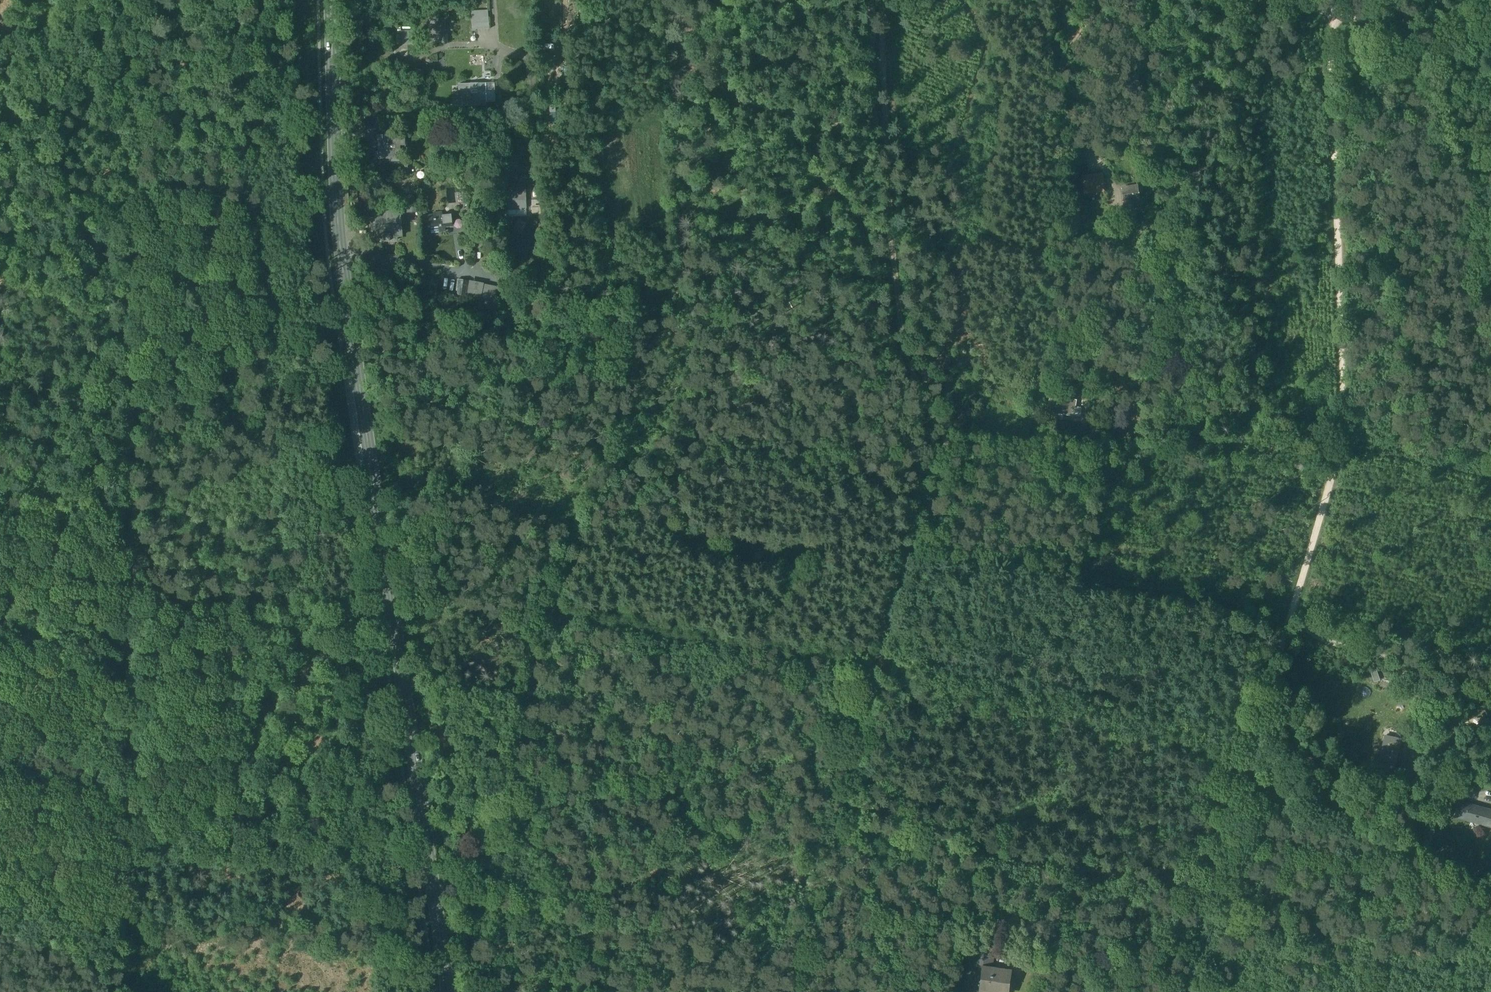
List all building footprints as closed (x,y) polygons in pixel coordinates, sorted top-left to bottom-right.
[(489,17),(471,18),(472,29),(490,29),(489,17)] [(445,19),(429,18),(428,42),(444,43),(445,19)] [(413,31),(401,31),(401,45),(413,44),(413,31)] [(1361,40),(1369,42),(1370,35),(1367,35),(1363,34),(1361,40)] [(486,83),(459,84),(460,107),(486,106),(486,97),(489,97),(488,90),(486,90),(486,83)] [(376,115),(364,116),(365,130),(377,129),(376,115)] [(398,136),(377,136),(378,159),(389,159),(390,163),(399,163),(399,158),(400,158),(399,145),(404,145),(404,137),(398,137),(398,136)] [(413,172),(412,159),(400,160),(401,173),(413,172)] [(1103,174),(1083,176),(1085,194),(1105,191),(1103,174)] [(525,185),(499,185),(500,209),(526,209),(525,193),(526,193),(525,185)] [(1138,186),(1123,188),(1125,202),(1140,199),(1138,186)] [(406,211),(417,211),(417,198),(412,194),(406,198),(406,211)] [(1140,199),(1125,202),(1126,208),(1128,207),(1128,210),(1141,209),(1140,199)] [(398,211),(384,212),(385,216),(391,216),(392,222),(394,222),(394,224),(392,224),(392,226),(395,226),(395,236),(397,236),(397,237),(401,236),(400,215),(398,215),(398,211)] [(442,216),(433,217),(433,215),(423,216),(424,221),(425,221),(426,229),(430,229),(431,233),(444,231),(444,227),(452,226),(452,221),(443,222),(442,216)] [(385,216),(376,217),(376,222),(378,222),(378,227),(375,227),(376,235),(382,235),(382,242),(397,241),(397,237),(397,236),(395,236),(395,226),(392,226),(392,224),(394,224),(394,222),(392,222),(391,216),(385,216)] [(469,282),(458,280),(455,294),(466,296),(469,282)] [(490,288),(483,287),(481,295),(488,296),(490,288)] [(1077,400),(1051,396),(1048,411),(1072,416),(1073,410),(1075,410),(1077,400)] [(1371,672),(1373,681),(1380,680),(1378,671),(1371,672)] [(1484,718),(1482,728),(1484,729),(1483,732),(1489,733),(1490,730),(1490,720),(1484,718)] [(1401,739),(1389,736),(1387,737),(1385,743),(1386,744),(1385,747),(1382,748),(1384,752),(1383,758),(1381,758),(1380,763),(1381,764),(1383,765),(1382,769),(1376,773),(1379,779),(1391,781),(1393,775),(1403,777),(1402,782),(1409,784),(1412,772),(1395,768),(1401,739)] [(1423,754),(1412,751),(1409,761),(1420,764),(1423,754)] [(1430,755),(1423,754),(1420,764),(1420,767),(1426,770),(1430,755)] [(1458,802),(1454,817),(1490,827),(1490,824),(1490,811),(1485,809),(1484,812),(1474,809),(1474,806),(1458,802)] [(992,951),(976,950),(974,961),(991,963),(992,951)] [(982,967),(981,968),(982,968),(979,991),(982,991),(1009,991),(1011,971),(982,967)]
